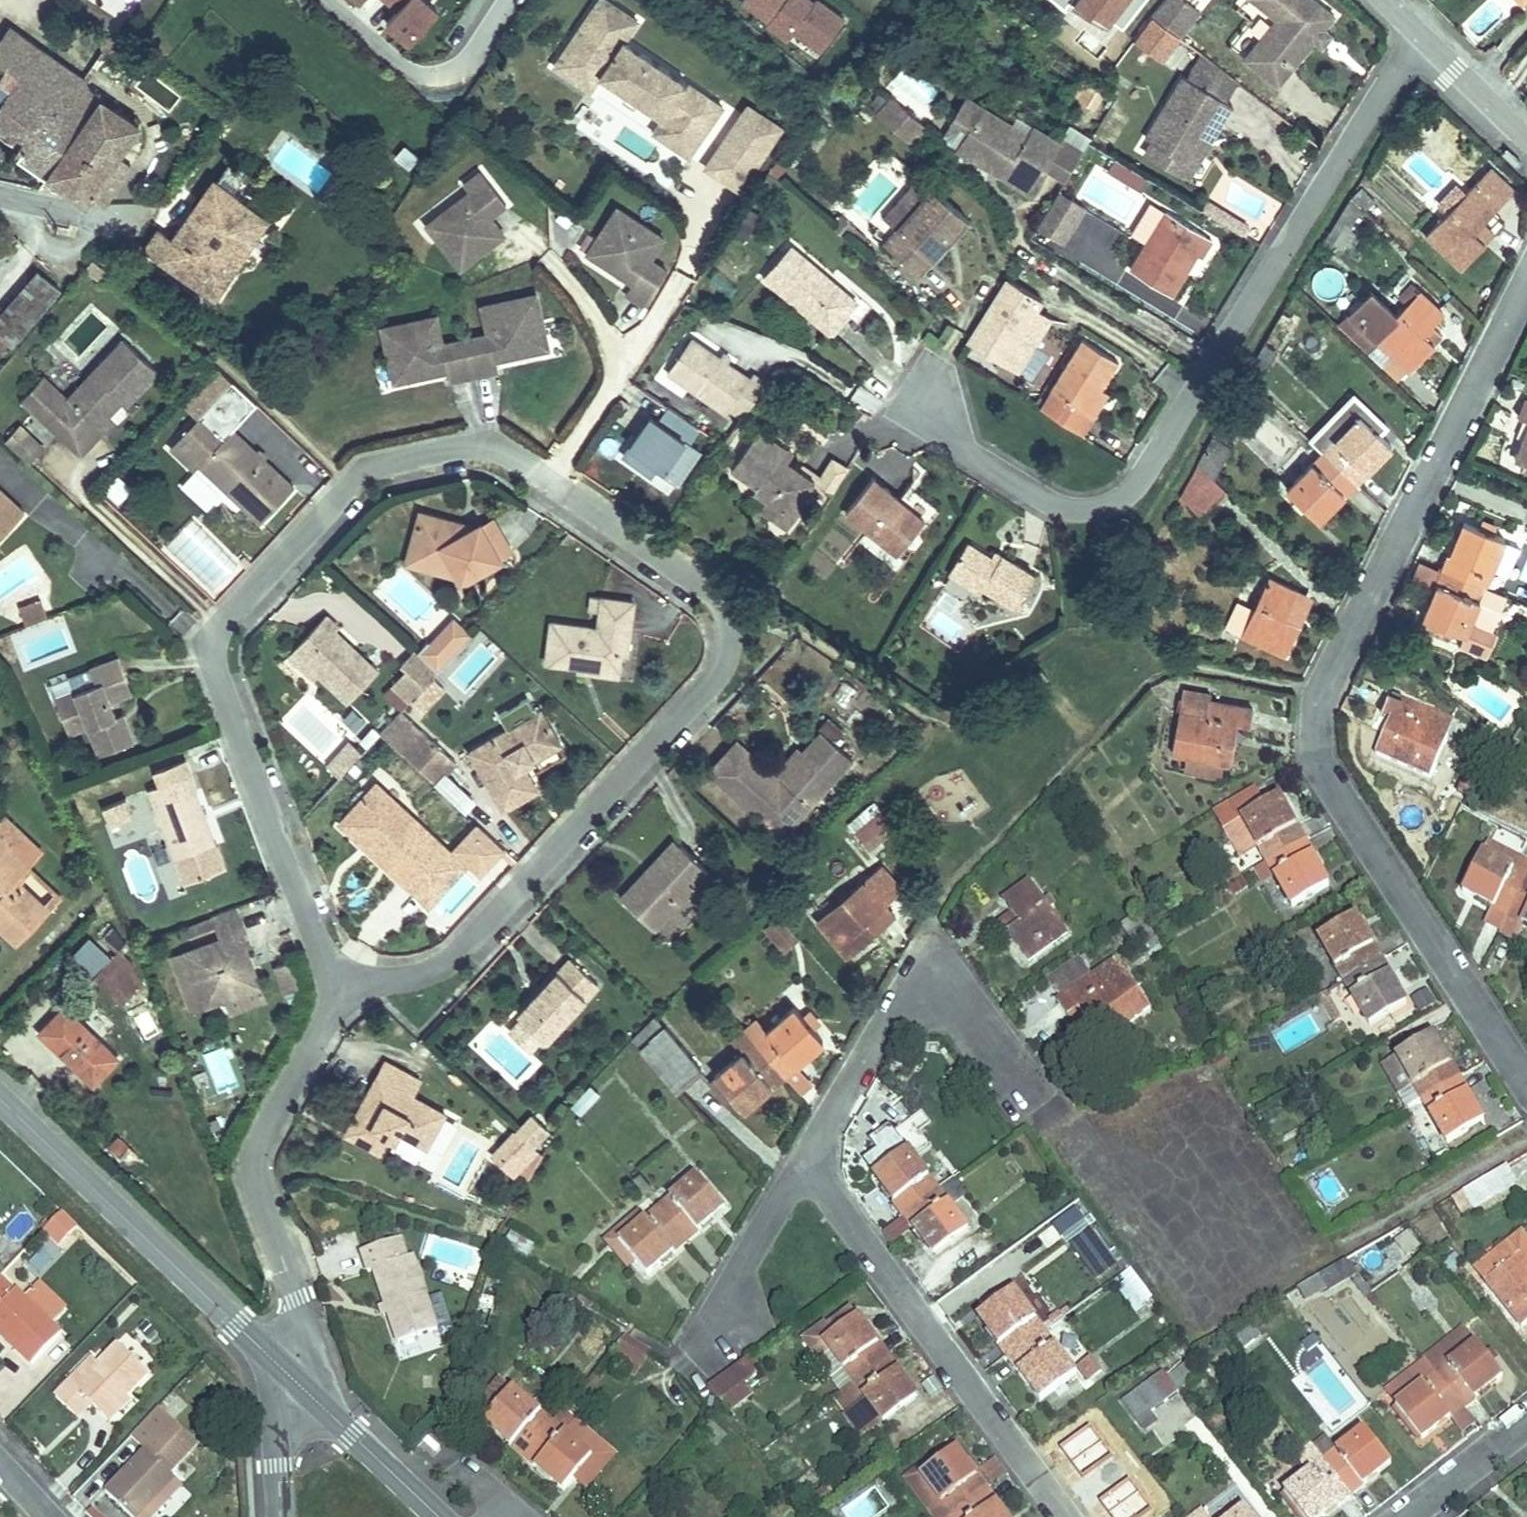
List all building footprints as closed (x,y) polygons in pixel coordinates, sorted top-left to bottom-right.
[(364,8),(370,0),(352,0),(364,8)] [(414,52),(441,12),(423,0),(378,0),(398,14),(385,32),(414,52)] [(817,60),(844,20),(814,0),(744,0),(739,7),(817,60)] [(1133,19),(1158,42),(1179,14),(1161,0),(1147,0),(1133,19)] [(1241,42),(1255,54),(1241,71),(1258,86),(1297,41),(1291,36),(1299,27),(1305,32),(1317,18),(1297,0),(1239,0),(1261,19),(1241,42)] [(708,121),(610,53),(624,33),(590,9),(542,79),(576,103),(578,104),(588,89),(651,133),(655,128),(666,136),(672,128),(693,142),(708,121)] [(1087,49),(1101,62),(1117,44),(1148,73),(1168,50),(1158,42),(1133,19),(1124,10),(1087,49)] [(1305,32),(1299,27),(1291,36),(1297,41),(1304,48),(1313,39),(1305,32)] [(1241,42),(1226,58),(1241,71),(1255,54),(1241,42)] [(12,93),(29,73),(0,50),(0,84),(12,93)] [(1227,107),(1242,83),(1199,56),(1184,80),(1227,107)] [(29,73),(12,93),(37,112),(53,92),(29,73)] [(1123,136),(1129,140),(1167,165),(1197,121),(1200,123),(1211,107),(1163,75),(1123,136)] [(1086,83),(1076,102),(1094,112),(1104,93),(1086,83)] [(8,170),(24,183),(63,132),(37,112),(12,93),(0,84),(0,163),(8,170)] [(53,92),(37,112),(63,132),(78,111),(53,92)] [(1011,186),(1013,184),(1045,137),(1015,116),(1005,130),(1002,135),(993,129),(997,124),(952,93),(931,124),(932,132),(948,143),(951,139),(978,157),(982,151),(986,154),(979,165),(1011,186)] [(855,121),(895,151),(910,126),(868,102),(855,121)] [(0,181),(0,188),(15,199),(25,186),(60,212),(86,178),(114,140),(78,111),(63,132),(24,183),(8,170),(0,181)] [(738,184),(767,142),(734,119),(705,161),(738,184)] [(1129,140),(1122,150),(1164,178),(1200,123),(1197,121),(1167,165),(1129,140)] [(1005,130),(997,124),(993,129),(1002,135),(1005,130)] [(674,170),(693,142),(672,128),(666,136),(655,128),(651,133),(641,148),(674,170)] [(948,143),(979,165),(986,154),(982,151),(978,157),(951,139),(948,143)] [(1460,276),(1487,245),(1469,229),(1481,215),(1510,182),(1484,160),(1416,237),(1460,276)] [(1083,179),(1059,162),(1041,192),(1063,207),(1083,179)] [(86,178),(60,212),(85,217),(103,190),(86,178)] [(431,219),(411,234),(445,278),(489,245),(475,226),(492,213),(466,180),(449,192),(455,200),(441,211),(444,215),(433,223),(431,219)] [(250,234),(197,194),(177,222),(162,243),(134,224),(120,244),(123,246),(199,301),(250,234)] [(918,194),(872,253),(906,280),(952,221),(918,194)] [(1149,209),(1113,270),(1151,292),(1166,267),(1163,266),(1172,250),(1181,255),(1193,234),(1149,209)] [(433,223),(444,215),(441,211),(431,219),(433,223)] [(1469,229),(1487,245),(1500,231),(1481,215),(1469,229)] [(634,272),(649,250),(602,219),(583,248),(571,265),(592,279),(594,275),(605,282),(603,286),(617,295),(610,306),(628,318),(651,283),(634,272)] [(755,303),(823,355),(842,332),(843,311),(834,305),(828,312),(816,303),(821,295),(793,273),(778,273),(755,303)] [(605,282),(594,275),(592,279),(603,286),(605,282)] [(953,340),(989,362),(1028,298),(992,276),(953,340)] [(31,301),(4,279),(0,284),(0,338),(31,301)] [(1415,312),(1380,287),(1358,318),(1339,304),(1325,323),(1392,370),(1415,338),(1403,329),(1415,312)] [(834,305),(821,295),(816,303),(828,312),(834,305)] [(1028,298),(989,362),(1000,369),(1010,354),(1005,351),(1035,302),(1028,298)] [(529,340),(522,305),(468,315),(473,343),(450,348),(457,384),(481,380),(479,370),(496,367),(495,362),(507,360),(508,364),(532,360),(529,340)] [(457,384),(450,348),(427,352),(421,324),(367,334),(373,369),(377,389),(401,384),(400,380),(413,378),(414,382),(431,379),(433,389),(457,384)] [(1029,408),(1067,431),(1080,411),(1072,406),(1102,358),(1068,338),(1038,386),(1042,389),(1029,408)] [(742,424),(766,382),(690,339),(666,380),(742,424)] [(113,345),(60,402),(35,429),(74,464),(98,438),(95,434),(127,400),(122,395),(133,382),(138,387),(148,377),(113,345)] [(35,429),(60,402),(37,380),(12,407),(35,429)] [(645,393),(623,428),(685,466),(687,461),(700,469),(723,432),(709,424),(706,429),(683,415),(674,410),(645,393)] [(1284,444),(1297,455),(1332,413),(1352,430),(1359,422),(1327,394),(1284,444)] [(1489,404),(1482,420),(1505,431),(1489,467),(1526,484),(1526,421),(1489,404)] [(677,405),(674,410),(683,415),(686,410),(677,405)] [(1332,413),(1297,455),(1334,485),(1368,444),(1352,430),(1332,413)] [(217,508),(237,526),(271,488),(208,431),(200,440),(175,417),(144,451),(170,474),(174,469),(195,488),(199,483),(221,503),(217,508)] [(0,445),(0,451),(19,470),(34,455),(12,433),(0,445)] [(1191,446),(1173,476),(1185,487),(1206,456),(1191,446)] [(731,452),(712,482),(733,495),(753,466),(731,452)] [(1334,485),(1297,455),(1261,497),(1297,528),(1334,485)] [(832,459),(817,485),(833,493),(847,468),(832,459)] [(767,475),(753,466),(733,495),(712,482),(705,493),(729,507),(723,516),(753,535),(759,527),(772,535),(786,513),(783,511),(790,500),(767,485),(762,482),(767,475)] [(772,479),(767,475),(762,482),(767,485),(772,479)] [(1163,493),(1176,502),(1191,511),(1197,498),(1185,487),(1173,476),(1163,493)] [(116,477),(103,493),(117,505),(130,489),(116,477)] [(199,483),(195,488),(217,508),(221,503),(199,483)] [(832,532),(876,560),(905,514),(913,519),(920,508),(893,491),(886,502),(861,486),(832,532)] [(16,526),(0,511),(0,543),(16,526)] [(448,530),(438,525),(454,553),(480,540),(467,519),(448,530)] [(438,525),(386,520),(384,545),(406,548),(404,566),(431,569),(436,577),(444,590),(492,560),(480,540),(454,553),(438,525)] [(1420,579),(1466,598),(1485,554),(1439,534),(1420,579)] [(1492,563),(1506,569),(1517,541),(1503,535),(1492,563)] [(956,540),(940,566),(971,585),(975,580),(1005,598),(1020,572),(990,554),(987,558),(975,551),(956,540)] [(406,548),(384,545),(381,571),(436,577),(431,569),(404,566),(406,548)] [(978,546),(975,551),(987,558),(990,554),(978,546)] [(1413,594),(1400,623),(1444,642),(1438,655),(1474,671),(1486,643),(1453,628),(1466,598),(1420,579),(1413,594)] [(1248,619),(1265,599),(1243,580),(1204,628),(1245,662),(1267,635),(1248,619)] [(1285,615),(1265,599),(1248,619),(1267,635),(1285,615)] [(4,623),(26,616),(21,600),(0,607),(0,612),(4,623)] [(617,611),(583,605),(577,635),(532,627),(526,665),(558,671),(559,666),(598,673),(600,661),(604,640),(612,641),(617,611)] [(356,676),(310,634),(316,628),(304,617),(269,655),(297,680),(327,708),(356,676)] [(1444,642),(1400,623),(1394,636),(1438,655),(1444,642)] [(422,659),(430,666),(449,646),(434,631),(417,648),(425,656),(422,659)] [(608,662),(612,641),(604,640),(600,661),(608,662)] [(27,660),(44,658),(42,643),(25,646),(27,660)] [(407,649),(397,660),(417,680),(430,666),(422,659),(425,656),(417,648),(411,654),(407,649)] [(397,660),(394,657),(380,672),(385,677),(372,692),(389,709),(417,680),(397,660)] [(75,683),(49,693),(74,760),(107,747),(98,725),(92,728),(89,720),(83,706),(111,695),(97,659),(70,669),(75,683)] [(597,683),(598,673),(559,666),(558,671),(557,676),(597,683)] [(1197,702),(1165,692),(1144,761),(1167,768),(1195,777),(1200,779),(1212,740),(1227,745),(1235,718),(1196,705),(1197,702)] [(480,735),(510,717),(503,705),(473,724),(480,735)] [(1516,723),(1526,731),(1526,705),(1516,723)] [(367,749),(380,735),(354,710),(341,724),(367,749)] [(1381,742),(1371,767),(1421,786),(1433,754),(1405,743),(1412,727),(1374,713),(1365,736),(1381,742)] [(443,758),(478,814),(509,795),(495,774),(532,752),(510,717),(480,735),(443,758)] [(96,718),(89,720),(92,728),(98,725),(96,718)] [(403,740),(379,763),(409,794),(433,771),(403,740)] [(343,780),(362,751),(345,741),(326,770),(343,780)] [(707,756),(678,786),(747,849),(822,767),(795,742),(771,769),(761,780),(756,775),(743,789),(707,756)] [(761,780),(771,769),(766,764),(756,775),(761,780)] [(166,779),(125,795),(154,871),(195,855),(166,779)] [(437,883),(351,796),(326,821),(352,847),(360,839),(366,846),(351,860),(377,887),(381,883),(409,911),(437,883)] [(109,830),(134,820),(125,797),(100,807),(109,830)] [(1225,831),(1245,878),(1286,857),(1267,814),(1252,820),(1242,799),(1199,818),(1208,838),(1225,831)] [(855,858),(882,834),(858,806),(831,830),(855,858)] [(352,847),(326,821),(319,828),(351,860),(366,846),(360,839),(352,847)] [(633,882),(659,855),(652,848),(626,876),(633,882)] [(1465,851),(1457,867),(1487,883),(1495,867),(1465,851)] [(626,876),(596,908),(629,938),(685,879),(659,855),(633,882),(626,876)] [(1286,857),(1245,878),(1261,914),(1303,896),(1286,857)] [(1487,883),(1457,867),(1437,906),(1465,920),(1480,929),(1502,890),(1510,875),(1495,867),(1487,883)] [(851,869),(787,924),(824,967),(859,937),(844,920),(862,905),(874,895),(851,869)] [(3,984),(35,950),(5,922),(17,910),(2,896),(14,884),(0,870),(0,981),(3,984)] [(1480,929),(1511,944),(1519,929),(1526,933),(1526,902),(1502,890),(1480,929)] [(1027,950),(995,896),(969,912),(981,933),(963,943),(982,976),(1027,950)] [(877,922),(862,905),(844,920),(859,937),(877,922)] [(210,911),(185,919),(190,934),(215,925),(210,911)] [(190,934),(196,949),(220,940),(215,925),(190,934)] [(1511,944),(1526,953),(1526,933),(1519,929),(1511,944)] [(1302,951),(1323,1000),(1357,983),(1338,936),(1302,951)] [(230,961),(222,939),(220,940),(196,949),(145,967),(166,1024),(196,1014),(219,1005),(234,1000),(221,965),(230,961)] [(118,951),(92,979),(121,1007),(148,979),(118,951)] [(571,992),(543,964),(488,1020),(515,1048),(571,992)] [(1043,983),(1015,1002),(1023,1014),(1020,1016),(1032,1037),(1044,1030),(1054,1047),(1062,1059),(1107,1032),(1076,982),(1051,997),(1043,983)] [(1357,983),(1323,1000),(1340,1042),(1376,1027),(1357,983)] [(754,999),(714,1036),(749,1075),(790,1038),(754,999)] [(99,1002),(85,1016),(115,1045),(129,1031),(99,1002)] [(219,1005),(196,1014),(199,1024),(222,1016),(219,1005)] [(663,1069),(619,1017),(599,1037),(643,1087),(663,1069)] [(749,1075),(714,1036),(677,1069),(713,1108),(749,1075)] [(116,1103),(61,1048),(38,1072),(92,1126),(116,1103)] [(1421,1053),(1378,1070),(1394,1109),(1377,1116),(1381,1127),(1439,1099),(1421,1053)] [(356,1069),(350,1084),(391,1101),(397,1086),(356,1069)] [(391,1101),(350,1084),(326,1142),(359,1156),(364,1144),(381,1151),(377,1160),(402,1170),(409,1153),(410,1153),(426,1115),(391,1101)] [(581,1117),(600,1096),(589,1086),(570,1107),(581,1117)] [(1458,1143),(1439,1099),(1381,1127),(1392,1153),(1409,1146),(1415,1160),(1458,1143)] [(537,1115),(518,1132),(525,1141),(545,1124),(537,1115)] [(444,1155),(460,1125),(447,1119),(431,1149),(444,1155)] [(883,1155),(860,1171),(872,1188),(858,1198),(873,1218),(908,1189),(883,1155)] [(1464,1189),(1474,1208),(1515,1184),(1504,1165),(1464,1189)] [(624,1206),(655,1244),(692,1212),(660,1175),(624,1206)] [(947,1199),(962,1195),(958,1179),(943,1182),(947,1199)] [(908,1189),(873,1218),(888,1238),(902,1228),(915,1247),(938,1230),(908,1189)] [(581,1243),(604,1270),(613,1280),(655,1244),(624,1206),(613,1216),(581,1243)] [(57,1208),(40,1230),(60,1245),(76,1222),(57,1208)] [(1078,1248),(1059,1224),(1039,1240),(1057,1264),(1078,1248)] [(1483,1278),(1517,1251),(1526,1264),(1526,1239),(1516,1225),(1470,1260),(1483,1278)] [(1411,1227),(1390,1237),(1398,1257),(1420,1247),(1411,1227)] [(510,1228),(502,1240),(525,1256),(533,1243),(510,1228)] [(902,1228),(888,1238),(902,1257),(915,1247),(902,1228)] [(29,1268),(48,1250),(33,1236),(15,1253),(29,1268)] [(464,1247),(459,1258),(482,1270),(487,1259),(464,1247)] [(1483,1278),(1523,1329),(1526,1327),(1526,1264),(1517,1251),(1483,1278)] [(352,1284),(371,1361),(410,1351),(391,1275),(383,1277),(378,1258),(339,1268),(344,1286),(352,1284)] [(1316,1295),(1338,1276),(1329,1266),(1301,1279),(1311,1290),(1316,1295)] [(1311,1290),(1301,1279),(1278,1291),(1285,1303),(1311,1290)] [(946,1312),(982,1357),(1021,1327),(984,1282),(946,1312)] [(0,1315),(27,1343),(41,1329),(15,1301),(0,1315)] [(448,1304),(438,1349),(452,1352),(458,1320),(466,1322),(468,1308),(448,1304)] [(823,1380),(857,1352),(825,1308),(802,1325),(797,1319),(774,1336),(786,1353),(798,1345),(823,1380)] [(2,1386),(36,1353),(27,1343),(0,1315),(0,1384),(2,1386)] [(1424,1351),(1435,1367),(1474,1339),(1462,1323),(1424,1351)] [(1021,1327),(982,1357),(1013,1395),(1051,1365),(1021,1327)] [(616,1351),(643,1362),(650,1344),(623,1334),(616,1351)] [(1328,1429),(1366,1405),(1321,1337),(1284,1361),(1328,1429)] [(1435,1367),(1463,1407),(1487,1389),(1475,1372),(1490,1361),(1474,1339),(1435,1367)] [(1380,1384),(1392,1400),(1435,1367),(1424,1351),(1380,1384)] [(857,1352),(823,1380),(834,1395),(822,1403),(842,1430),(854,1422),(857,1426),(892,1400),(857,1352)] [(1181,1358),(1168,1375),(1184,1387),(1197,1370),(1181,1358)] [(1503,1378),(1490,1361),(1475,1372),(1487,1389),(1503,1378)] [(718,1363),(679,1393),(688,1403),(700,1418),(725,1399),(717,1388),(730,1378),(718,1363)] [(56,1426),(70,1439),(93,1417),(115,1396),(85,1366),(40,1410),(34,1405),(20,1418),(41,1440),(56,1426)] [(1150,1366),(1133,1381),(1144,1394),(1161,1378),(1150,1366)] [(1435,1367),(1392,1400),(1420,1439),(1450,1417),(1463,1407),(1435,1367)] [(1144,1394),(1133,1381),(1126,1373),(1094,1402),(1113,1423),(1144,1394)] [(1416,1442),(1420,1439),(1392,1400),(1388,1403),(1416,1442)] [(493,1481),(522,1442),(470,1401),(452,1425),(465,1435),(453,1450),(493,1481)] [(159,1403),(132,1430),(172,1469),(198,1442),(159,1403)] [(1474,1424),(1463,1407),(1450,1417),(1461,1433),(1474,1424)] [(93,1417),(70,1439),(75,1444),(97,1422),(93,1417)] [(1317,1453),(1347,1495),(1379,1472),(1367,1456),(1381,1445),(1362,1420),(1317,1453)] [(533,1428),(522,1442),(565,1475),(545,1499),(560,1510),(590,1471),(533,1428)] [(887,1462),(893,1470),(929,1444),(960,1487),(968,1481),(931,1430),(887,1462)] [(1347,1495),(1317,1453),(1304,1435),(1286,1449),(1298,1466),(1277,1481),(1303,1516),(1318,1516),(1347,1495)] [(522,1442),(493,1481),(535,1513),(545,1499),(565,1475),(522,1442)] [(929,1444),(893,1470),(924,1514),(960,1487),(929,1444)] [(1367,1456),(1379,1472),(1393,1462),(1381,1445),(1367,1456)] [(69,1513),(73,1516),(130,1516),(143,1505),(134,1496),(144,1487),(133,1475),(143,1465),(132,1453),(69,1513)] [(1273,1484),(1297,1516),(1303,1516),(1277,1481),(1273,1484)] [(924,1514),(926,1516),(970,1516),(977,1512),(960,1487),(924,1514)] [(1199,1502),(1186,1512),(1190,1516),(1210,1516),(1199,1502)] [(1238,1502),(1218,1516),(1250,1516),(1238,1502)] [(130,1516),(145,1516),(150,1512),(143,1505),(130,1516)]
